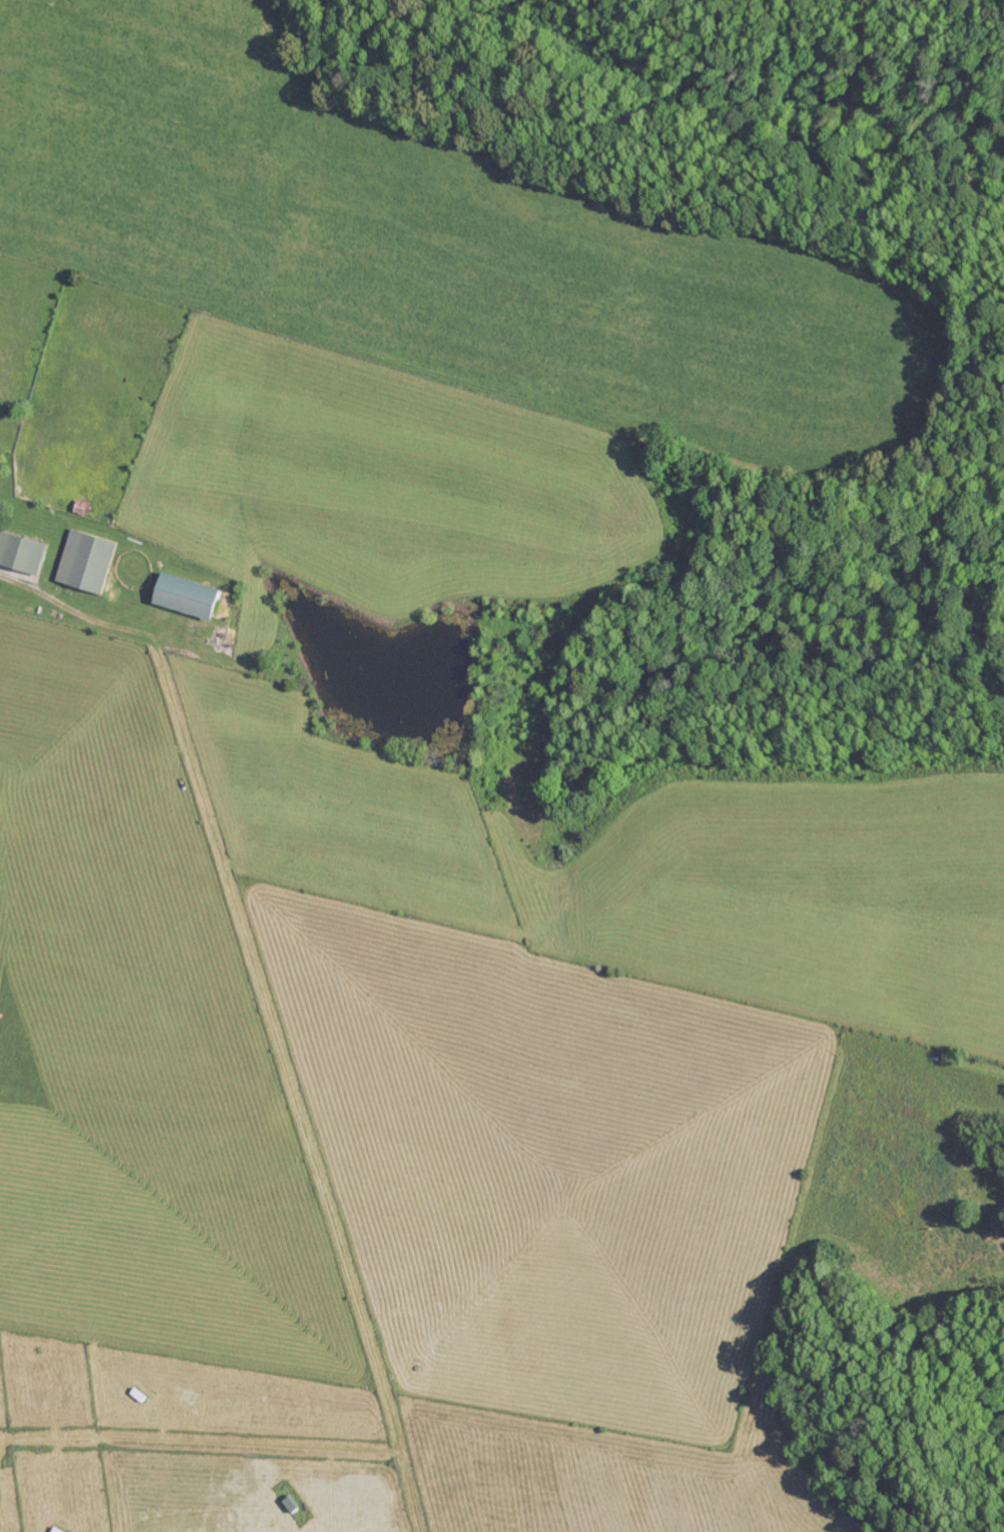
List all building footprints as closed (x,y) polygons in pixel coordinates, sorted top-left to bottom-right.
[(1,529),(0,533),(0,563),(42,576),(51,544),(1,529)] [(119,540),(72,530),(61,583),(108,593),(119,540)] [(220,620),(228,588),(166,572),(157,604),(220,620)]
